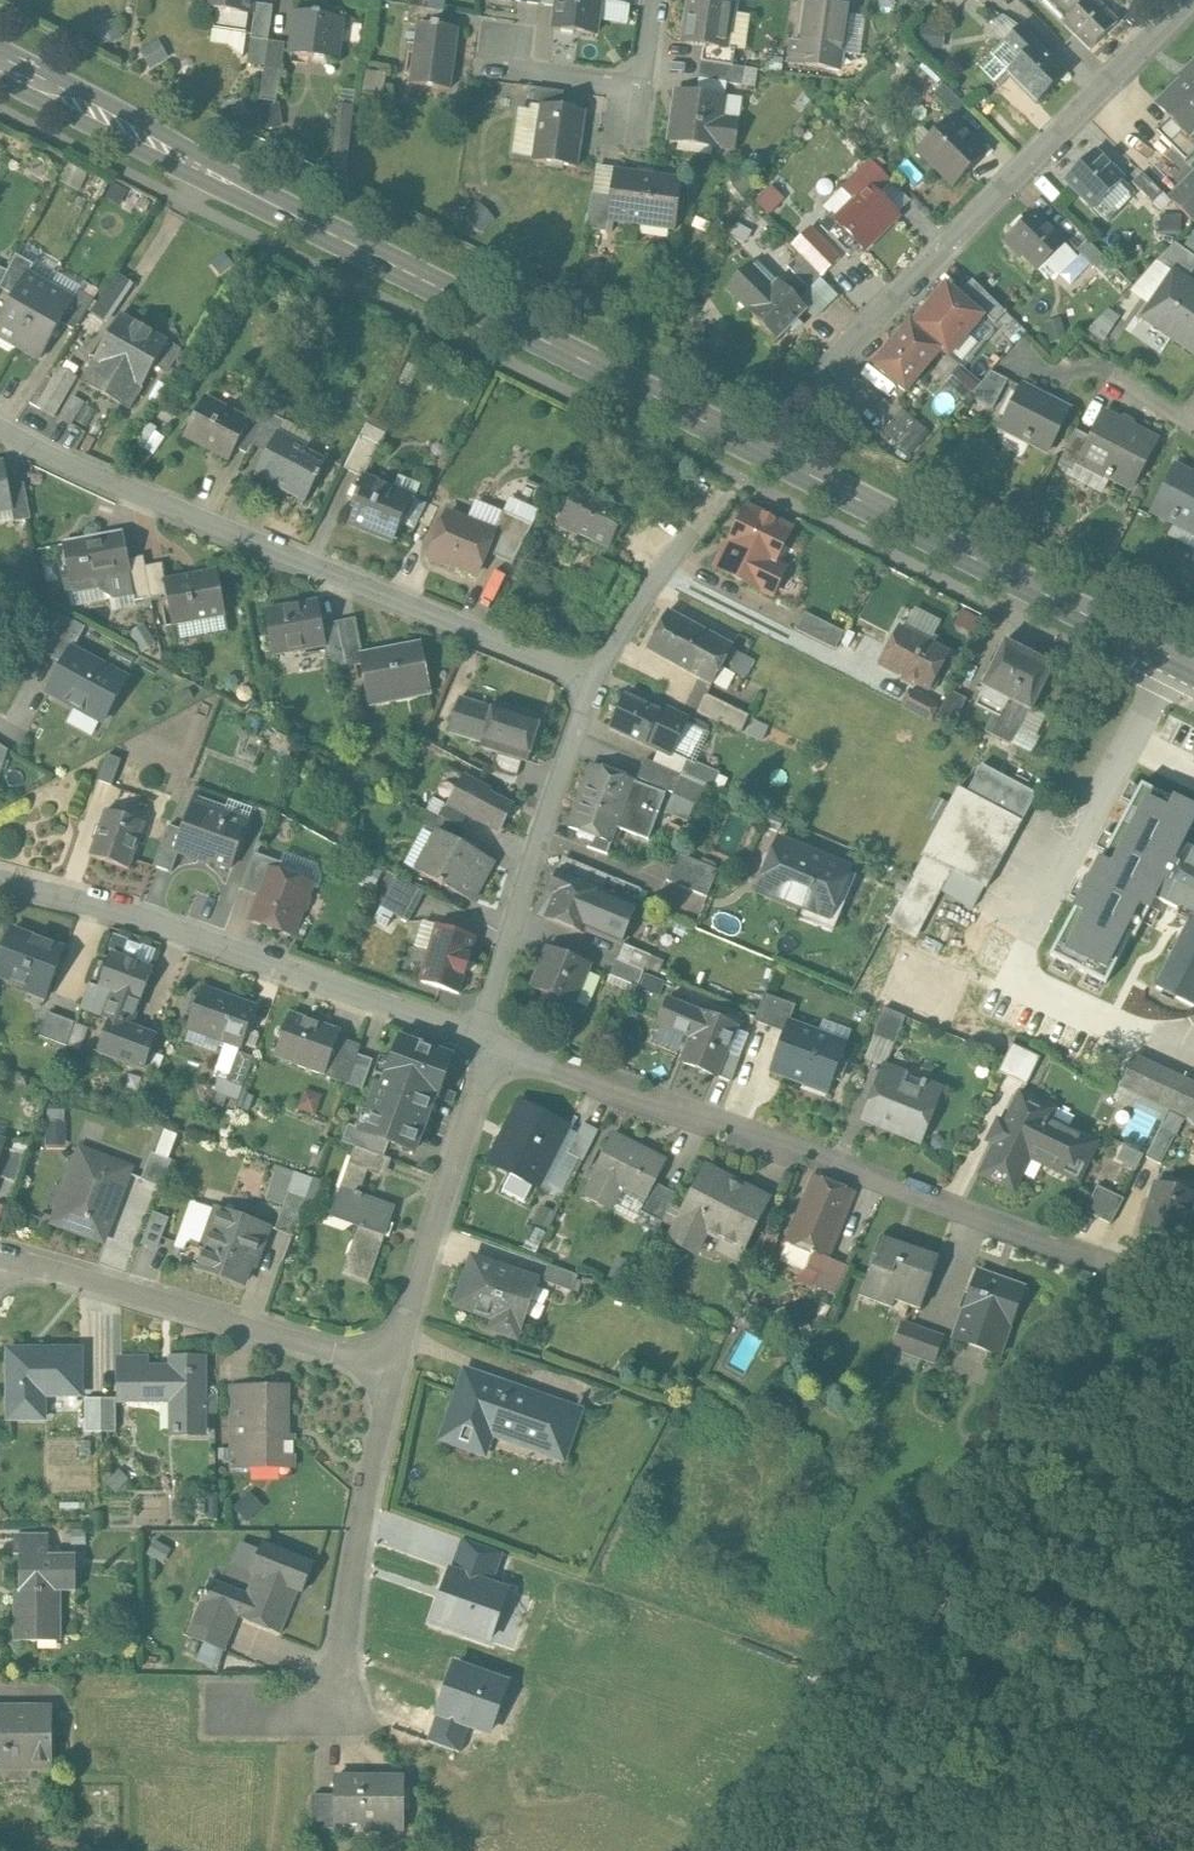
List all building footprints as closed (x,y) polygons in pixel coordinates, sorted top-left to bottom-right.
[(203,7),(216,9),(213,28),(246,33),(251,0),(204,0),(203,7)] [(557,6),(554,29),(595,35),(600,0),(558,0),(557,6)] [(725,47),(731,0),(690,0),(684,42),(704,44),(725,47)] [(792,64),(839,71),(842,53),(852,55),(858,17),(847,16),(849,0),(807,0),(800,46),(792,45),(789,64),(792,64)] [(1038,1),(1062,25),(1063,23),(1070,16),(1054,0),(1039,0),(1038,1)] [(1070,16),(1063,23),(1090,49),(1117,22),(1094,0),(1054,0),(1070,16)] [(251,38),(268,41),(273,8),(256,6),(251,38)] [(444,10),(410,6),(408,23),(418,24),(441,27),(444,10)] [(336,60),(337,56),(339,40),(333,39),(336,18),(321,16),(320,14),(297,11),(296,12),(290,53),(291,54),(336,60)] [(116,18),(112,19),(93,27),(99,44),(122,36),(116,18)] [(441,27),(418,24),(410,83),(450,88),(458,30),(441,27)] [(1038,102),(1062,77),(1063,77),(1066,74),(1035,43),(1034,43),(1034,42),(1019,27),(1010,36),(1005,41),(1006,43),(992,56),(995,59),(983,71),(995,84),(1007,72),(1038,102)] [(149,66),(168,58),(161,40),(142,48),(149,66)] [(268,41),(264,67),(281,69),(284,43),(268,41)] [(704,44),(701,62),(733,66),(735,49),(725,47),(704,44)] [(1179,81),(1157,104),(1189,136),(1193,131),(1193,61),(1188,68),(1190,70),(1179,81)] [(733,66),(701,62),(699,79),(732,84),(735,67),(733,66)] [(264,67),(260,95),(260,99),(276,102),(281,69),(264,67)] [(746,68),(735,67),(732,84),(743,85),(746,68)] [(964,104),(952,93),(945,86),(935,96),(953,114),(954,115),(964,104)] [(561,107),(564,91),(535,87),(532,105),(542,106),(543,105),(561,107)] [(721,122),(725,97),(677,90),(670,140),(718,147),(721,122)] [(347,154),(352,118),(353,106),(341,105),(340,105),(340,106),(334,153),(347,154)] [(583,111),(561,107),(543,105),(542,106),(534,160),(575,166),(583,111)] [(275,106),(273,106),(272,106),(260,108),(262,127),(278,124),(275,106)] [(950,118),(930,138),(929,138),(917,151),(953,187),(986,154),(950,118)] [(1192,133),(1192,134),(1189,136),(1170,118),(1162,126),(1156,132),(1186,161),(1193,153),(1193,132),(1192,133)] [(718,147),(734,150),(737,124),(721,122),(718,147)] [(1123,180),(1107,164),(1094,151),(1066,180),(1080,194),(1080,195),(1082,193),(1096,207),(1123,180)] [(872,162),(879,169),(885,163),(878,156),(872,162)] [(872,162),(870,160),(842,189),(853,200),(868,186),(877,194),(889,183),(891,181),(879,169),(872,162)] [(675,229),(681,179),(614,170),(611,195),(607,219),(675,229)] [(1132,183),(1146,196),(1153,203),(1163,192),(1144,173),(1143,172),(1132,183)] [(1193,221),(1193,173),(1177,190),(1169,198),(1193,222),(1193,221)] [(877,194),(868,186),(853,200),(834,219),(839,224),(829,234),(850,255),(860,245),(865,250),(899,216),(877,194)] [(839,224),(834,219),(853,200),(842,189),(824,207),(831,214),(820,226),(829,234),(839,224)] [(611,195),(591,192),(587,228),(606,230),(607,219),(611,195)] [(1047,279),(1048,278),(1054,272),(1057,275),(1076,256),(1033,213),(1006,241),(1005,241),(1017,253),(1020,251),(1047,279)] [(1181,233),(1182,214),(1161,213),(1160,232),(1181,233)] [(1067,219),(1057,229),(1078,250),(1088,240),(1067,219)] [(791,245),(824,276),(844,255),(811,224),(791,245)] [(1088,240),(1078,250),(1097,270),(1107,260),(1088,240)] [(1185,250),(1175,242),(1157,261),(1173,272),(1174,271),(1188,280),(1193,270),(1193,256),(1185,250)] [(27,275),(33,264),(16,255),(8,271),(0,286),(0,287),(16,296),(27,275)] [(788,266),(809,287),(809,288),(810,288),(822,277),(800,255),(799,255),(788,266)] [(748,311),(751,314),(777,340),(807,309),(798,300),(805,293),(800,289),(796,285),(789,291),(778,280),(768,290),(745,268),(725,288),(748,310),(748,311)] [(1174,271),(1143,316),(1193,352),(1193,285),(1174,271)] [(0,325),(0,335),(18,344),(49,286),(27,275),(16,296),(0,325)] [(952,291),(982,316),(993,304),(963,279),(952,291)] [(952,291),(945,285),(934,298),(932,297),(922,309),(921,310),(923,312),(912,324),(941,349),(949,355),(982,316),(952,291)] [(49,286),(18,344),(42,357),(61,322),(73,299),(49,286)] [(78,290),(73,299),(61,322),(76,330),(93,298),(78,290)] [(129,409),(131,404),(168,341),(122,314),(120,316),(82,381),(129,409)] [(912,324),(910,323),(874,365),(905,391),(941,349),(912,324)] [(979,381),(960,366),(947,383),(966,398),(979,381)] [(76,377),(68,372),(60,368),(59,368),(37,406),(54,416),(55,415),(76,377)] [(993,408),(999,397),(1008,379),(992,371),(969,396),(993,408)] [(1005,428),(1007,430),(1008,430),(1048,451),(1069,411),(1026,389),(1005,428)] [(248,420),(206,398),(185,437),(229,460),(235,448),(250,421),(248,420)] [(250,421),(235,448),(248,454),(253,445),(269,413),(255,406),(248,420),(250,421)] [(884,434),(912,455),(932,429),(903,409),(884,434)] [(1131,489),(1142,467),(1143,467),(1157,439),(1105,412),(1079,462),(1131,489)] [(285,422),(269,413),(253,445),(268,453),(278,433),(279,434),(285,422)] [(1091,438),(1084,434),(1075,430),(1058,464),(1073,472),(1074,472),(1091,438)] [(278,433),(268,453),(257,474),(305,500),(327,459),(279,434),(278,433)] [(367,469),(370,464),(370,463),(379,445),(361,436),(349,460),(367,469)] [(10,497),(10,496),(4,466),(4,465),(0,466),(0,509),(11,507),(12,506),(10,497)] [(1176,467),(1153,510),(1155,511),(1156,509),(1157,509),(1193,528),(1193,476),(1176,467)] [(408,496),(405,495),(362,478),(352,503),(352,504),(356,505),(356,506),(349,523),(394,541),(403,516),(401,515),(408,497),(408,496)] [(578,534),(579,534),(579,533),(579,532),(580,532),(610,547),(627,512),(626,512),(622,510),(576,487),(558,525),(578,534)] [(24,488),(19,489),(18,489),(9,491),(12,507),(11,509),(14,521),(29,518),(30,518),(25,488),(24,488)] [(746,506),(729,542),(774,564),(791,529),(791,528),(776,521),(775,520),(774,519),(763,514),(762,514),(746,506)] [(486,552),(501,559),(512,564),(513,563),(533,525),(532,525),(503,512),(494,534),(493,535),(486,552)] [(433,559),(437,561),(438,561),(446,565),(447,565),(453,562),(478,572),(493,534),(446,515),(444,519),(438,522),(433,535),(435,542),(431,553),(433,559)] [(71,582),(106,575),(107,575),(129,570),(121,532),(64,544),(71,582)] [(784,569),(774,564),(729,542),(728,542),(727,541),(727,542),(715,566),(772,594),(784,569)] [(135,599),(139,598),(140,598),(151,596),(143,556),(128,559),(130,570),(129,572),(134,598),(135,599)] [(164,581),(165,580),(165,579),(162,564),(162,563),(146,566),(151,594),(152,596),(166,593),(164,582),(164,581)] [(165,581),(169,605),(173,623),(224,614),(217,572),(216,572),(165,581)] [(317,602),(276,609),(275,609),(266,611),(273,652),(325,643),(318,603),(317,602)] [(732,645),(698,627),(697,626),(668,611),(667,612),(660,626),(676,635),(678,633),(691,640),(692,641),(690,645),(690,646),(697,649),(721,665),(722,664),(732,645)] [(843,632),(834,627),(833,626),(805,612),(797,628),(834,648),(843,632)] [(45,653),(63,663),(70,649),(81,628),(63,618),(45,653)] [(361,654),(359,645),(359,643),(355,619),(350,620),(339,622),(347,665),(349,666),(362,663),(361,657),(361,654)] [(322,625),(322,626),(325,643),(324,644),(324,646),(328,669),(329,669),(346,666),(338,622),(337,622),(323,624),(322,625)] [(647,649),(682,668),(711,684),(721,666),(697,650),(689,646),(691,642),(690,640),(678,634),(676,636),(659,627),(647,649)] [(947,652),(946,652),(945,651),(898,628),(881,663),(881,664),(884,666),(928,688),(929,687),(947,652)] [(1034,733),(1035,731),(1036,730),(1043,715),(1032,709),(1054,665),(1005,640),(982,686),(982,687),(986,689),(977,705),(995,714),(986,731),(1008,742),(1009,742),(1018,725),(1034,733)] [(420,645),(365,656),(364,656),(361,656),(365,677),(366,678),(375,676),(379,697),(428,688),(421,646),(420,645)] [(46,697),(106,727),(131,679),(70,649),(63,663),(46,697)] [(730,670),(732,670),(732,671),(745,676),(753,660),(752,659),(739,653),(730,670)] [(903,705),(925,716),(930,719),(938,705),(910,690),(903,705)] [(939,714),(937,719),(938,719),(953,726),(966,699),(951,691),(939,714)] [(610,727),(653,748),(670,756),(689,717),(664,705),(663,705),(659,711),(625,695),(610,727)] [(742,730),(747,718),(749,715),(748,714),(705,695),(704,695),(697,711),(741,731),(742,730)] [(539,719),(529,716),(528,716),(495,705),(494,705),(493,709),(492,709),(459,699),(449,731),(454,733),(482,742),(481,746),(482,746),(526,760),(527,760),(539,720),(539,719)] [(121,758),(110,755),(107,754),(106,755),(99,779),(112,784),(113,782),(121,758)] [(719,772),(701,764),(701,763),(687,757),(680,773),(712,787),(713,786),(719,772)] [(637,777),(650,782),(672,792),(680,774),(645,759),(637,777)] [(570,826),(587,832),(588,833),(592,834),(592,835),(588,846),(604,852),(607,853),(611,841),(633,780),(592,765),(569,825),(570,826)] [(960,787),(891,921),(920,936),(951,875),(988,894),(1039,794),(984,766),(970,792),(960,787)] [(681,774),(674,789),(674,790),(673,792),(673,793),(698,804),(706,785),(705,784),(681,774)] [(478,783),(466,777),(465,777),(464,776),(463,777),(448,805),(495,829),(498,831),(511,805),(477,788),(477,787),(479,784),(478,783)] [(90,809),(104,813),(106,807),(142,819),(149,796),(100,780),(90,809)] [(1168,867),(1168,866),(1178,846),(1179,846),(1180,846),(1181,846),(1193,819),(1193,810),(1135,780),(1045,958),(1107,989),(1153,896),(1154,896),(1168,867)] [(247,822),(221,813),(220,813),(193,803),(176,850),(198,858),(199,856),(230,867),(231,866),(247,822)] [(90,855),(122,866),(123,866),(128,868),(129,868),(144,824),(108,810),(106,810),(106,811),(90,855)] [(439,816),(436,822),(435,822),(432,829),(432,830),(440,834),(442,834),(460,844),(466,832),(466,831),(439,816)] [(620,842),(625,830),(625,829),(624,828),(617,826),(612,839),(613,840),(620,842)] [(492,862),(456,842),(441,834),(421,872),(472,900),(490,867),(492,862)] [(848,867),(783,841),(783,840),(779,839),(778,839),(758,890),(802,909),(803,908),(807,899),(832,909),(848,867)] [(1179,846),(1178,847),(1153,896),(1192,916),(1156,987),(1191,1004),(1193,1006),(1193,854),(1179,846)] [(254,852),(248,868),(248,869),(241,888),(261,895),(270,869),(271,869),(278,872),(282,862),(254,852)] [(717,870),(717,869),(716,869),(677,853),(667,877),(667,879),(667,880),(706,895),(717,870)] [(559,871),(576,878),(577,878),(600,888),(606,875),(583,865),(564,858),(559,871)] [(304,911),(306,906),(307,905),(308,900),(306,896),(306,895),(310,884),(271,870),(252,919),(255,920),(292,934),(299,914),(304,911)] [(558,872),(553,884),(553,885),(550,891),(556,893),(548,912),(545,917),(583,933),(584,933),(585,930),(586,930),(616,943),(632,905),(632,904),(602,892),(601,891),(602,890),(601,889),(559,871),(558,872)] [(424,891),(401,879),(400,879),(397,877),(396,877),(381,906),(408,921),(409,921),(424,891)] [(473,938),(432,925),(431,924),(425,922),(424,922),(417,947),(418,947),(429,951),(420,980),(458,992),(474,939),(473,938)] [(18,933),(17,933),(12,931),(11,931),(0,961),(0,975),(47,993),(48,993),(64,950),(18,933)] [(623,943),(618,956),(617,956),(617,958),(617,959),(643,970),(650,955),(623,943)] [(589,965),(554,950),(553,950),(549,948),(548,949),(533,986),(571,1003),(573,1003),(589,965)] [(100,987),(111,991),(113,992),(103,1017),(109,1020),(111,1020),(130,1027),(152,970),(151,969),(112,955),(111,955),(100,986),(100,987)] [(616,961),(612,970),(612,971),(610,974),(611,975),(637,986),(638,985),(643,971),(617,959),(616,961)] [(639,986),(660,993),(666,978),(644,970),(639,986)] [(589,972),(580,1002),(591,1005),(599,975),(589,972)] [(241,1002),(204,989),(203,989),(202,989),(189,1028),(240,1046),(241,1045),(252,1014),(239,1009),(241,1002)] [(795,1005),(765,993),(764,994),(755,1020),(783,1031),(787,1022),(789,1021),(795,1005)] [(702,1014),(692,1010),(692,1009),(667,1000),(658,1022),(693,1037),(683,1062),(716,1076),(737,1025),(736,1024),(704,1011),(703,1011),(702,1014)] [(893,1045),(904,1017),(905,1017),(905,1016),(904,1015),(884,1006),(872,1036),(872,1037),(873,1037),(893,1045)] [(49,1013),(42,1030),(41,1031),(40,1035),(40,1036),(66,1046),(74,1024),(74,1023),(49,1013)] [(325,1071),(328,1061),(329,1060),(338,1033),(291,1015),(290,1016),(276,1054),(277,1055),(297,1062),(297,1063),(296,1065),(297,1066),(321,1074),(323,1071),(325,1071)] [(99,1053),(109,1056),(110,1056),(143,1069),(155,1037),(111,1020),(99,1052),(99,1053)] [(847,1044),(826,1036),(825,1036),(787,1022),(770,1070),(804,1082),(805,1083),(804,1086),(804,1087),(827,1095),(847,1044)] [(347,1083),(349,1076),(350,1075),(360,1045),(338,1037),(337,1038),(325,1072),(324,1072),(323,1072),(322,1074),(323,1075),(346,1083),(347,1083)] [(401,1040),(395,1056),(395,1057),(387,1079),(435,1096),(449,1057),(432,1050),(432,1047),(421,1044),(419,1046),(402,1039),(401,1040)] [(229,1074),(236,1054),(237,1054),(239,1046),(225,1041),(216,1069),(229,1074)] [(1027,1084),(1038,1060),(1040,1057),(1039,1056),(1012,1044),(999,1070),(1000,1071),(1027,1084)] [(717,1075),(721,1076),(721,1077),(731,1081),(740,1057),(727,1051),(717,1074),(717,1075)] [(228,1082),(235,1085),(236,1085),(242,1087),(253,1058),(238,1052),(237,1054),(227,1081),(228,1082)] [(357,1055),(349,1079),(348,1080),(347,1083),(348,1084),(361,1088),(371,1061),(371,1060),(357,1055)] [(1134,1055),(1133,1056),(1131,1060),(1120,1085),(1122,1086),(1193,1120),(1193,1083),(1134,1055)] [(920,1142),(936,1102),(936,1101),(941,1089),(926,1083),(926,1082),(927,1078),(925,1078),(924,1081),(923,1082),(922,1082),(919,1089),(918,1090),(904,1084),(907,1076),(907,1075),(884,1066),(866,1110),(867,1110),(901,1124),(902,1125),(899,1133),(920,1142)] [(378,1087),(368,1115),(367,1115),(361,1131),(362,1132),(413,1150),(421,1129),(422,1128),(426,1116),(426,1115),(432,1096),(386,1079),(382,1088),(378,1087)] [(300,1106),(317,1112),(323,1094),(306,1089),(300,1106)] [(1021,1094),(1005,1128),(983,1173),(1013,1188),(1014,1188),(1030,1154),(1079,1178),(1096,1142),(1048,1119),(1048,1118),(1052,1109),(1021,1094)] [(520,1102),(495,1152),(490,1162),(511,1173),(503,1191),(524,1201),(532,1184),(533,1184),(537,1186),(567,1126),(567,1125),(520,1102)] [(568,1153),(574,1156),(575,1156),(582,1160),(583,1160),(597,1131),(597,1130),(596,1129),(583,1123),(568,1152),(568,1153)] [(388,1142),(381,1140),(381,1139),(361,1132),(361,1129),(348,1125),(343,1141),(383,1156),(388,1142)] [(1161,1163),(1164,1158),(1175,1136),(1161,1129),(1160,1129),(1159,1131),(1146,1155),(1146,1156),(1147,1156),(1161,1163)] [(620,1189),(628,1192),(629,1193),(645,1201),(666,1161),(613,1134),(593,1174),(595,1176),(585,1196),(610,1209),(620,1189)] [(1124,1146),(1118,1160),(1137,1167),(1143,1153),(1124,1146)] [(0,1154),(0,1177),(15,1182),(25,1155),(2,1147),(0,1154)] [(349,1164),(353,1165),(354,1166),(380,1175),(386,1158),(386,1157),(385,1157),(356,1147),(355,1147),(349,1163),(349,1164)] [(80,1232),(87,1235),(102,1240),(130,1168),(81,1149),(67,1185),(73,1187),(60,1219),(82,1228),(80,1232)] [(152,1152),(147,1163),(141,1180),(161,1187),(171,1159),(152,1152)] [(360,1193),(361,1189),(361,1188),(367,1171),(349,1165),(341,1187),(359,1193),(360,1193)] [(670,1239),(692,1250),(694,1252),(695,1251),(704,1234),(706,1231),(724,1240),(725,1241),(721,1249),(737,1257),(766,1200),(707,1169),(706,1170),(670,1239)] [(827,1257),(846,1210),(847,1210),(853,1195),(853,1194),(813,1178),(812,1180),(788,1240),(788,1241),(788,1242),(827,1257)] [(656,1183),(655,1184),(654,1184),(641,1211),(662,1222),(666,1215),(676,1194),(656,1183)] [(1188,1213),(1193,1195),(1193,1194),(1155,1183),(1141,1228),(1141,1229),(1142,1229),(1193,1244),(1193,1215),(1188,1213)] [(1111,1224),(1116,1214),(1116,1213),(1123,1199),(1097,1186),(1085,1211),(1110,1224),(1111,1224)] [(358,1227),(347,1258),(341,1274),(367,1283),(394,1207),(343,1188),(341,1188),(340,1188),(330,1217),(358,1227)] [(288,1192),(280,1215),(279,1216),(275,1229),(292,1236),(305,1198),(304,1197),(288,1192)] [(258,1253),(262,1242),(262,1241),(267,1228),(267,1227),(217,1209),(196,1268),(196,1269),(241,1285),(253,1252),(254,1252),(257,1253),(258,1253)] [(920,1309),(923,1301),(938,1258),(882,1238),(882,1239),(861,1296),(862,1297),(863,1296),(865,1291),(866,1290),(878,1295),(876,1301),(878,1302),(893,1307),(895,1302),(896,1301),(920,1310),(920,1309)] [(840,1263),(821,1256),(821,1255),(814,1253),(807,1269),(807,1270),(819,1275),(815,1286),(829,1291),(840,1264),(840,1263)] [(515,1337),(534,1287),(534,1286),(536,1281),(536,1280),(472,1257),(455,1303),(455,1304),(456,1304),(494,1318),(494,1319),(491,1328),(515,1337)] [(548,1264),(543,1277),(543,1278),(542,1280),(543,1280),(571,1290),(577,1275),(577,1274),(548,1264)] [(978,1272),(971,1290),(971,1291),(953,1339),(999,1355),(1023,1289),(1023,1288),(1022,1288),(978,1272)] [(917,1358),(918,1356),(919,1356),(927,1333),(903,1324),(902,1324),(893,1348),(894,1349),(917,1358)] [(927,1333),(922,1348),(918,1358),(933,1363),(942,1338),(927,1333)] [(37,1417),(37,1412),(37,1411),(37,1394),(79,1393),(79,1366),(79,1349),(8,1350),(9,1417),(37,1417)] [(120,1360),(120,1366),(120,1399),(177,1399),(177,1428),(175,1428),(172,1429),(172,1432),(202,1432),(202,1364),(202,1360),(172,1360),(171,1368),(143,1368),(143,1360),(120,1360)] [(493,1389),(476,1383),(475,1383),(464,1379),(457,1399),(461,1401),(448,1438),(474,1447),(475,1447),(482,1427),(526,1443),(542,1401),(541,1400),(536,1398),(500,1385),(496,1386),(495,1387),(493,1389)] [(248,1387),(247,1396),(247,1397),(248,1418),(232,1419),(232,1466),(234,1466),(292,1466),(292,1465),(292,1445),(292,1435),(285,1435),(285,1387),(279,1386),(248,1387)] [(85,1432),(88,1432),(101,1431),(101,1398),(91,1398),(85,1398),(85,1432)] [(101,1398),(101,1399),(101,1432),(115,1431),(115,1401),(115,1398),(101,1398)] [(539,1410),(534,1423),(527,1443),(562,1455),(573,1423),(573,1422),(572,1421),(539,1410)] [(47,1537),(20,1537),(15,1537),(15,1556),(48,1555),(47,1537)] [(504,1554),(461,1539),(431,1623),(491,1644),(511,1589),(494,1583),(504,1554)] [(238,1617),(253,1623),(254,1623),(280,1634),(297,1592),(298,1591),(302,1592),(313,1564),(263,1544),(262,1544),(262,1545),(251,1572),(255,1574),(255,1575),(238,1617)] [(75,1555),(56,1556),(55,1556),(19,1556),(20,1598),(14,1599),(15,1643),(38,1643),(38,1634),(61,1633),(60,1592),(76,1592),(75,1555)] [(237,1617),(244,1601),(244,1600),(246,1595),(246,1594),(211,1581),(202,1602),(202,1603),(237,1617)] [(237,1617),(217,1609),(202,1603),(188,1636),(224,1651),(237,1617)] [(506,1684),(455,1666),(428,1741),(460,1752),(469,1726),(488,1733),(506,1684)] [(8,1713),(7,1713),(0,1713),(0,1765),(48,1765),(50,1765),(51,1763),(50,1713),(8,1713)] [(335,1823),(358,1824),(359,1824),(383,1824),(384,1831),(403,1831),(404,1781),(342,1780),(335,1781),(335,1823)] [(334,1797),(327,1797),(326,1797),(316,1797),(313,1797),(313,1830),(313,1831),(331,1831),(336,1831),(336,1824),(334,1823),(335,1798),(334,1797)]
